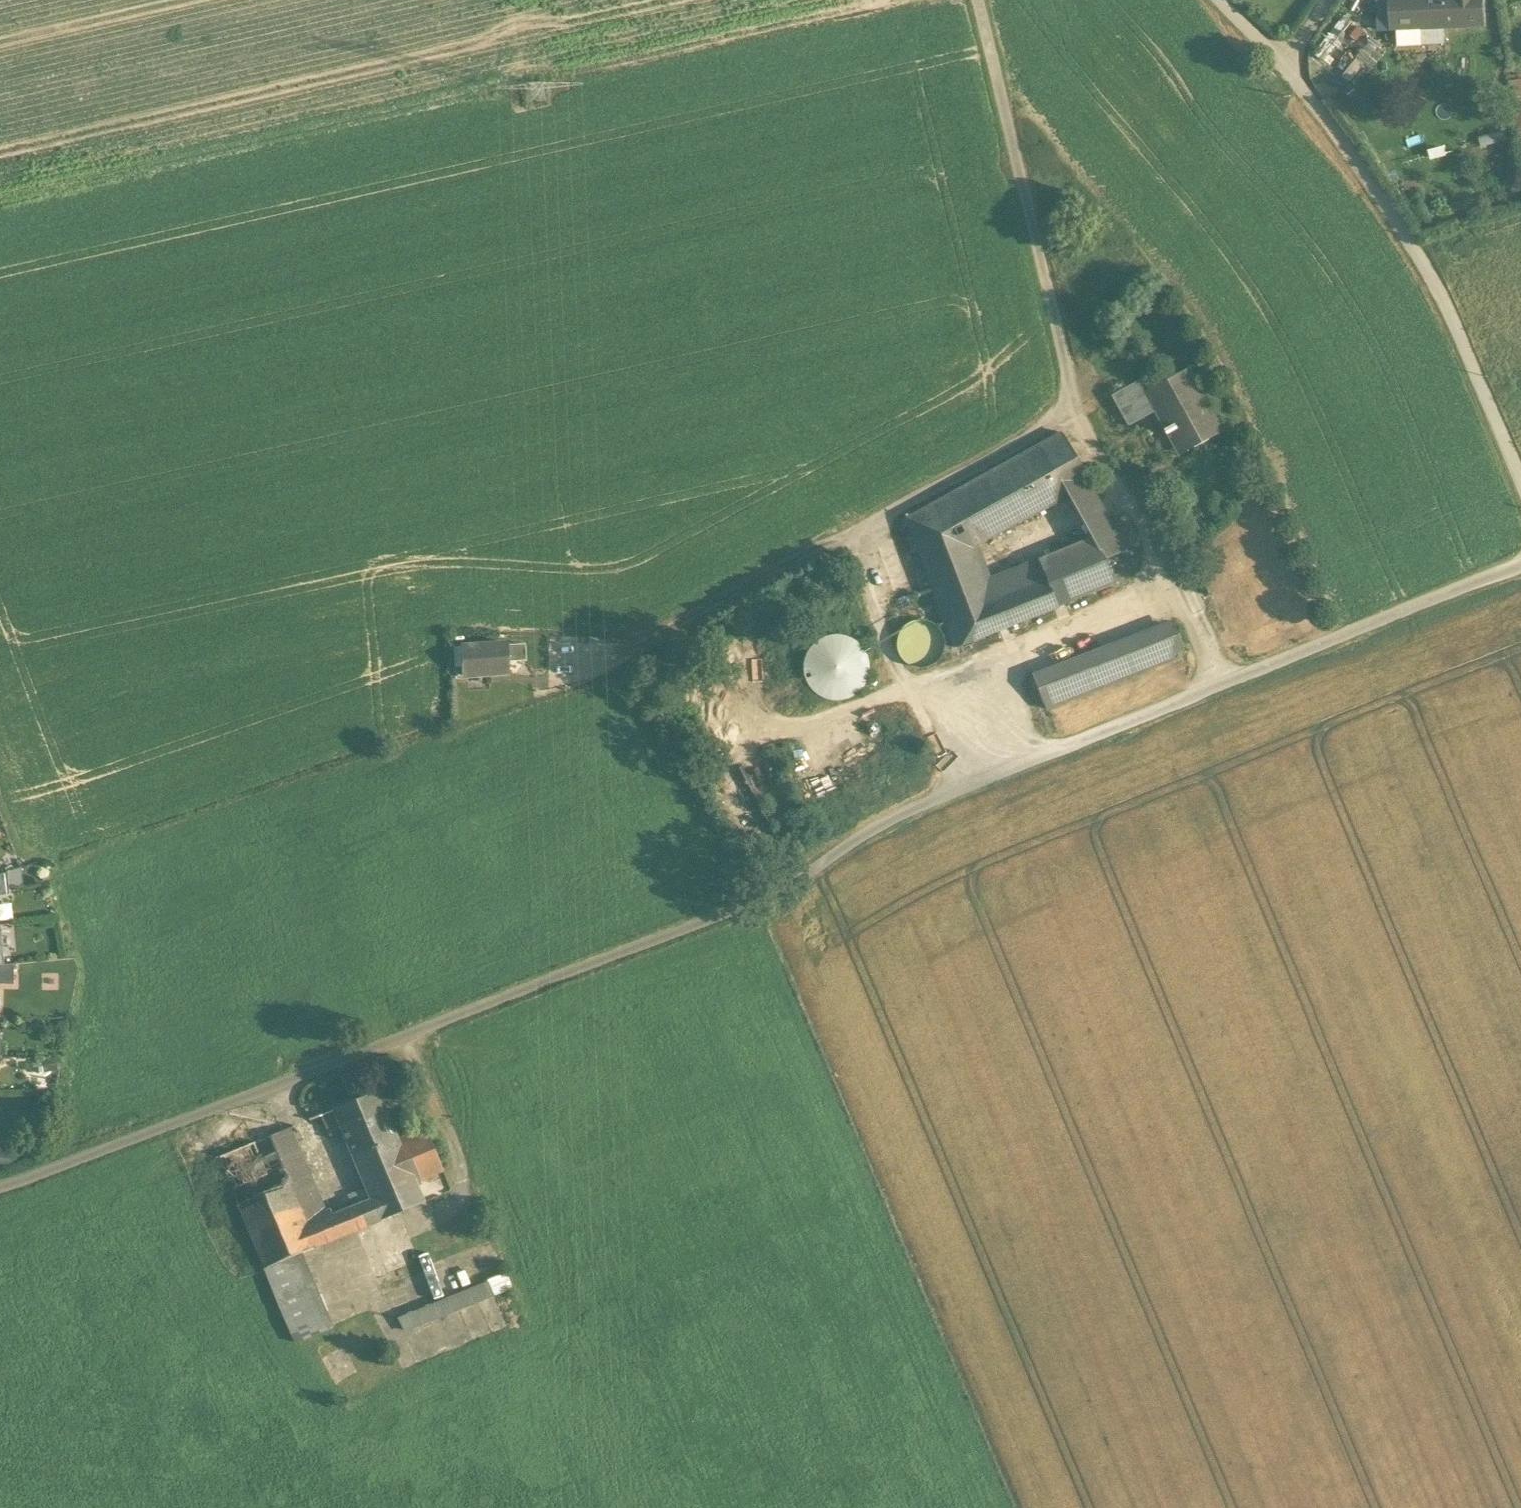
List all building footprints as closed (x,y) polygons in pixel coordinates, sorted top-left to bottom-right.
[(1391,30),(1390,0),(1376,0),(1377,30),(1391,30)] [(1486,26),(1486,0),(1390,0),(1391,30),(1398,30),(1423,29),(1445,28),(1486,26)] [(1423,29),(1424,44),(1446,43),(1445,28),(1423,29)] [(1424,44),(1423,29),(1398,30),(1399,45),(1424,44)] [(1270,70),(1265,75),(1271,81),(1276,75),(1270,70)] [(1480,135),(1504,130),(1501,118),(1478,124),(1480,135)] [(1482,146),(1509,138),(1506,130),(1480,138),(1482,146)] [(1148,376),(1111,396),(1129,426),(1163,407),(1171,425),(1164,429),(1173,448),(1188,440),(1193,447),(1223,431),(1188,368),(1154,387),(1148,376)] [(961,649),(1126,584),(1118,565),(1137,551),(1069,434),(912,520),(961,649)] [(921,613),(893,640),(924,673),(953,646),(921,613)] [(1179,622),(1043,677),(1057,711),(1193,657),(1179,622)] [(844,704),(867,694),(876,670),(866,647),(843,638),(834,639),(820,648),(819,649),(812,662),(811,671),(820,694),(844,704)] [(508,641),(462,646),(463,676),(508,672),(508,641)] [(0,875),(0,895),(10,894),(8,872),(0,875)] [(73,961),(61,964),(64,977),(76,974),(73,961)] [(14,985),(14,964),(0,965),(0,984),(14,985)] [(54,1065),(41,1066),(40,1066),(42,1076),(55,1074),(54,1065)] [(378,1090),(333,1109),(342,1131),(353,1156),(398,1137),(378,1090)] [(333,1109),(320,1114),(330,1136),(342,1131),(333,1109)] [(380,1220),(371,1199),(353,1206),(327,1217),(289,1127),(218,1157),(265,1268),(298,1254),(380,1220)] [(425,1127),(398,1139),(416,1182),(444,1170),(425,1127)] [(398,1137),(353,1156),(367,1188),(371,1199),(380,1220),(425,1202),(416,1182),(398,1139),(398,1137)] [(367,1188),(348,1195),(353,1206),(371,1199),(367,1188)] [(298,1254),(265,1268),(297,1343),(330,1329),(298,1254)] [(505,1274),(400,1316),(406,1331),(511,1289),(505,1274)]
